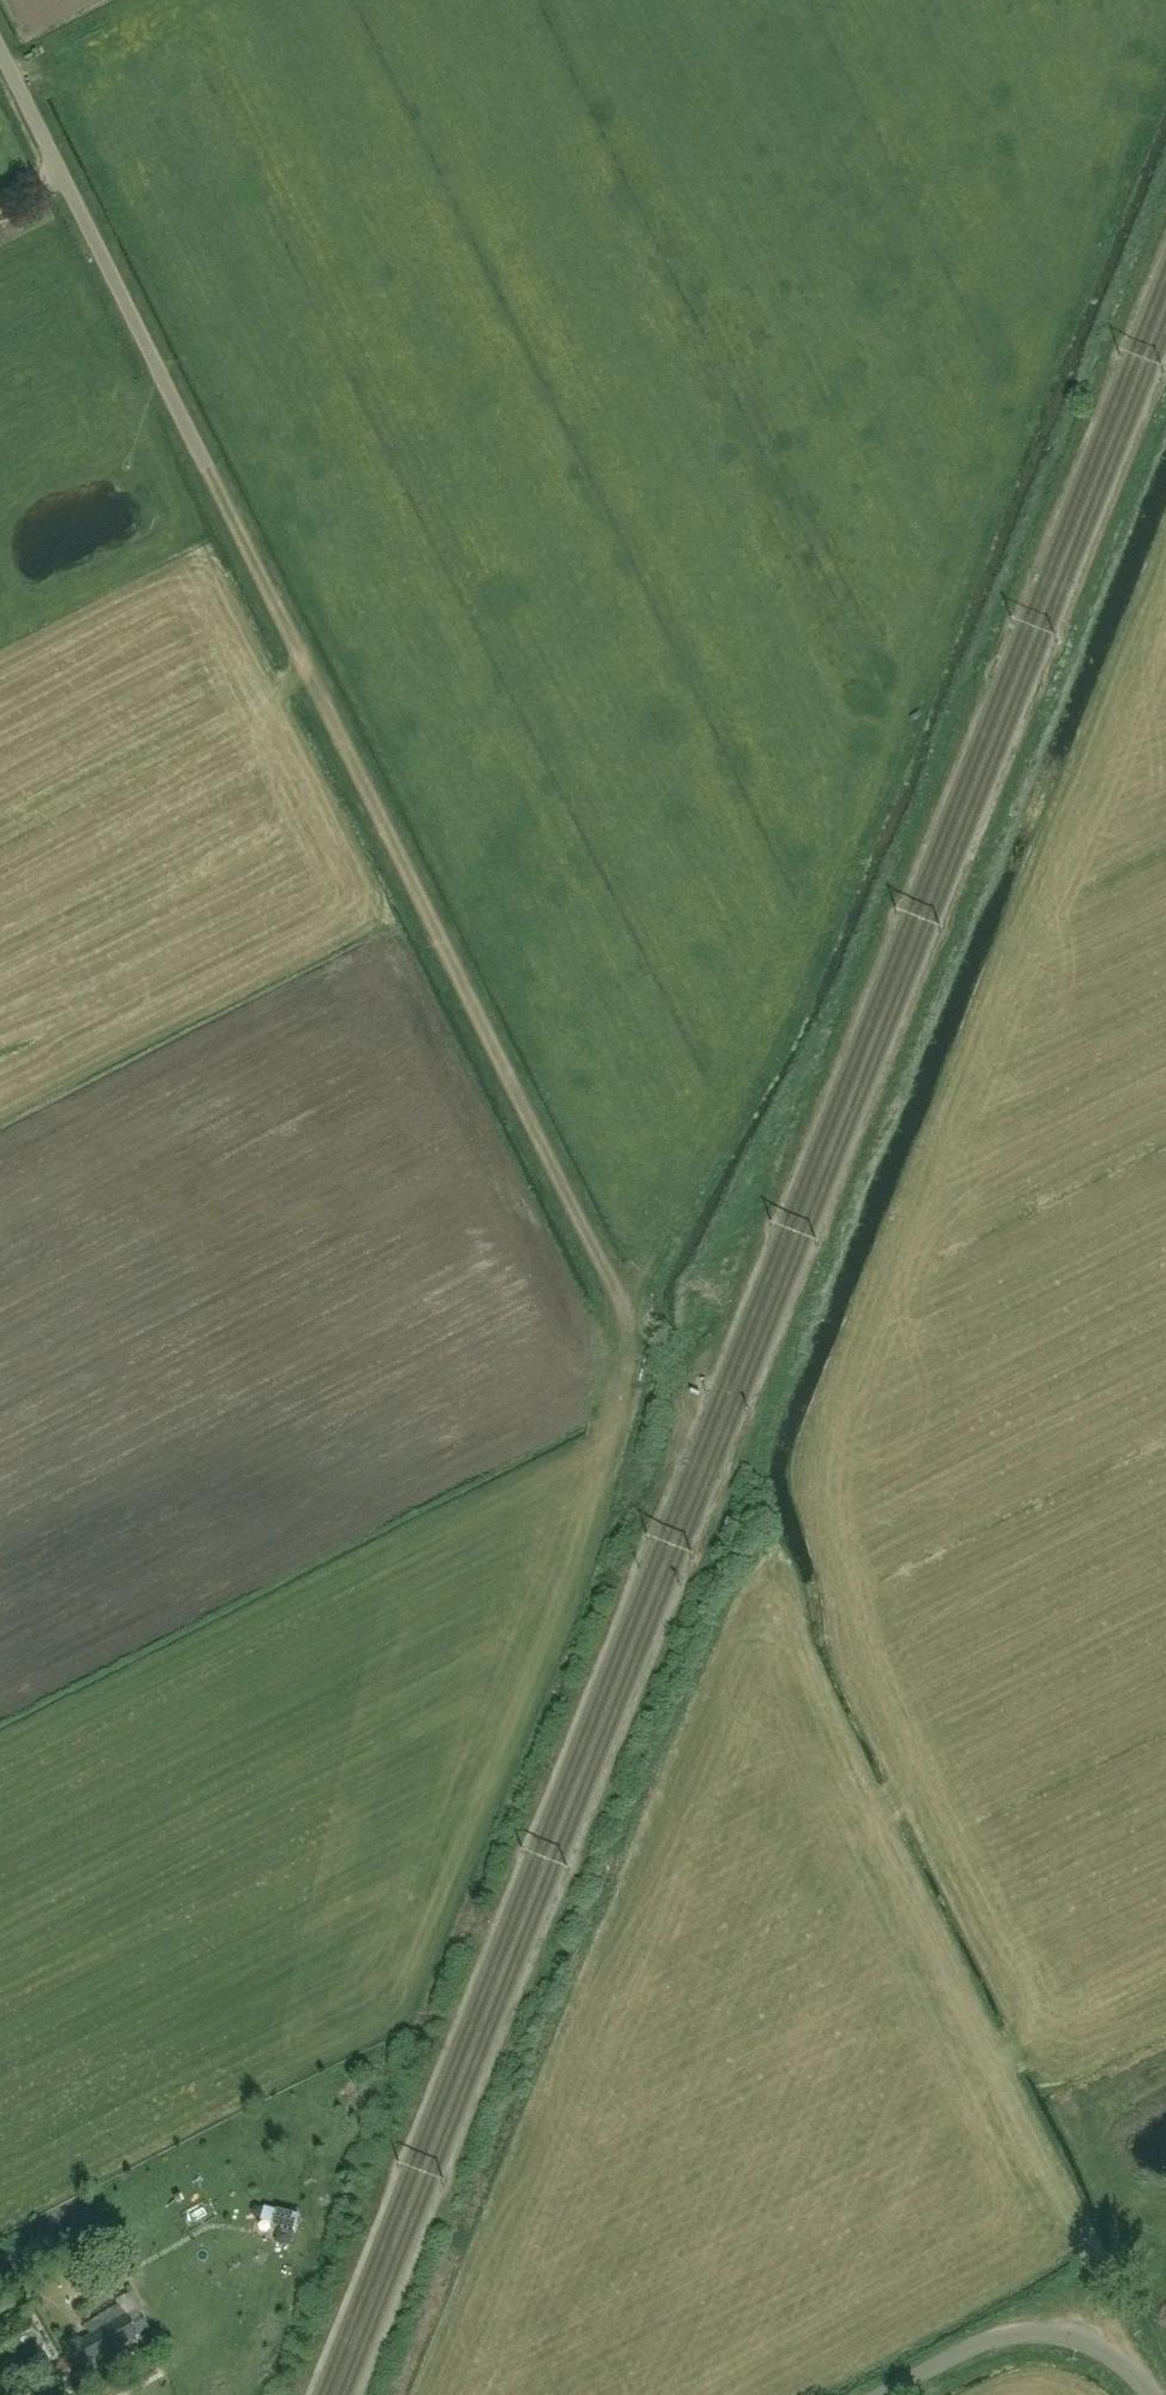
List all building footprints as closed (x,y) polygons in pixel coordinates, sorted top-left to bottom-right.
[(362,2097),(367,2082),(352,2077),(348,2092),(362,2097)] [(90,2360),(137,2333),(120,2304),(85,2325),(90,2333),(78,2339),(90,2360)] [(26,2309),(0,2324),(0,2370),(24,2356),(31,2367),(53,2354),(26,2309)]
